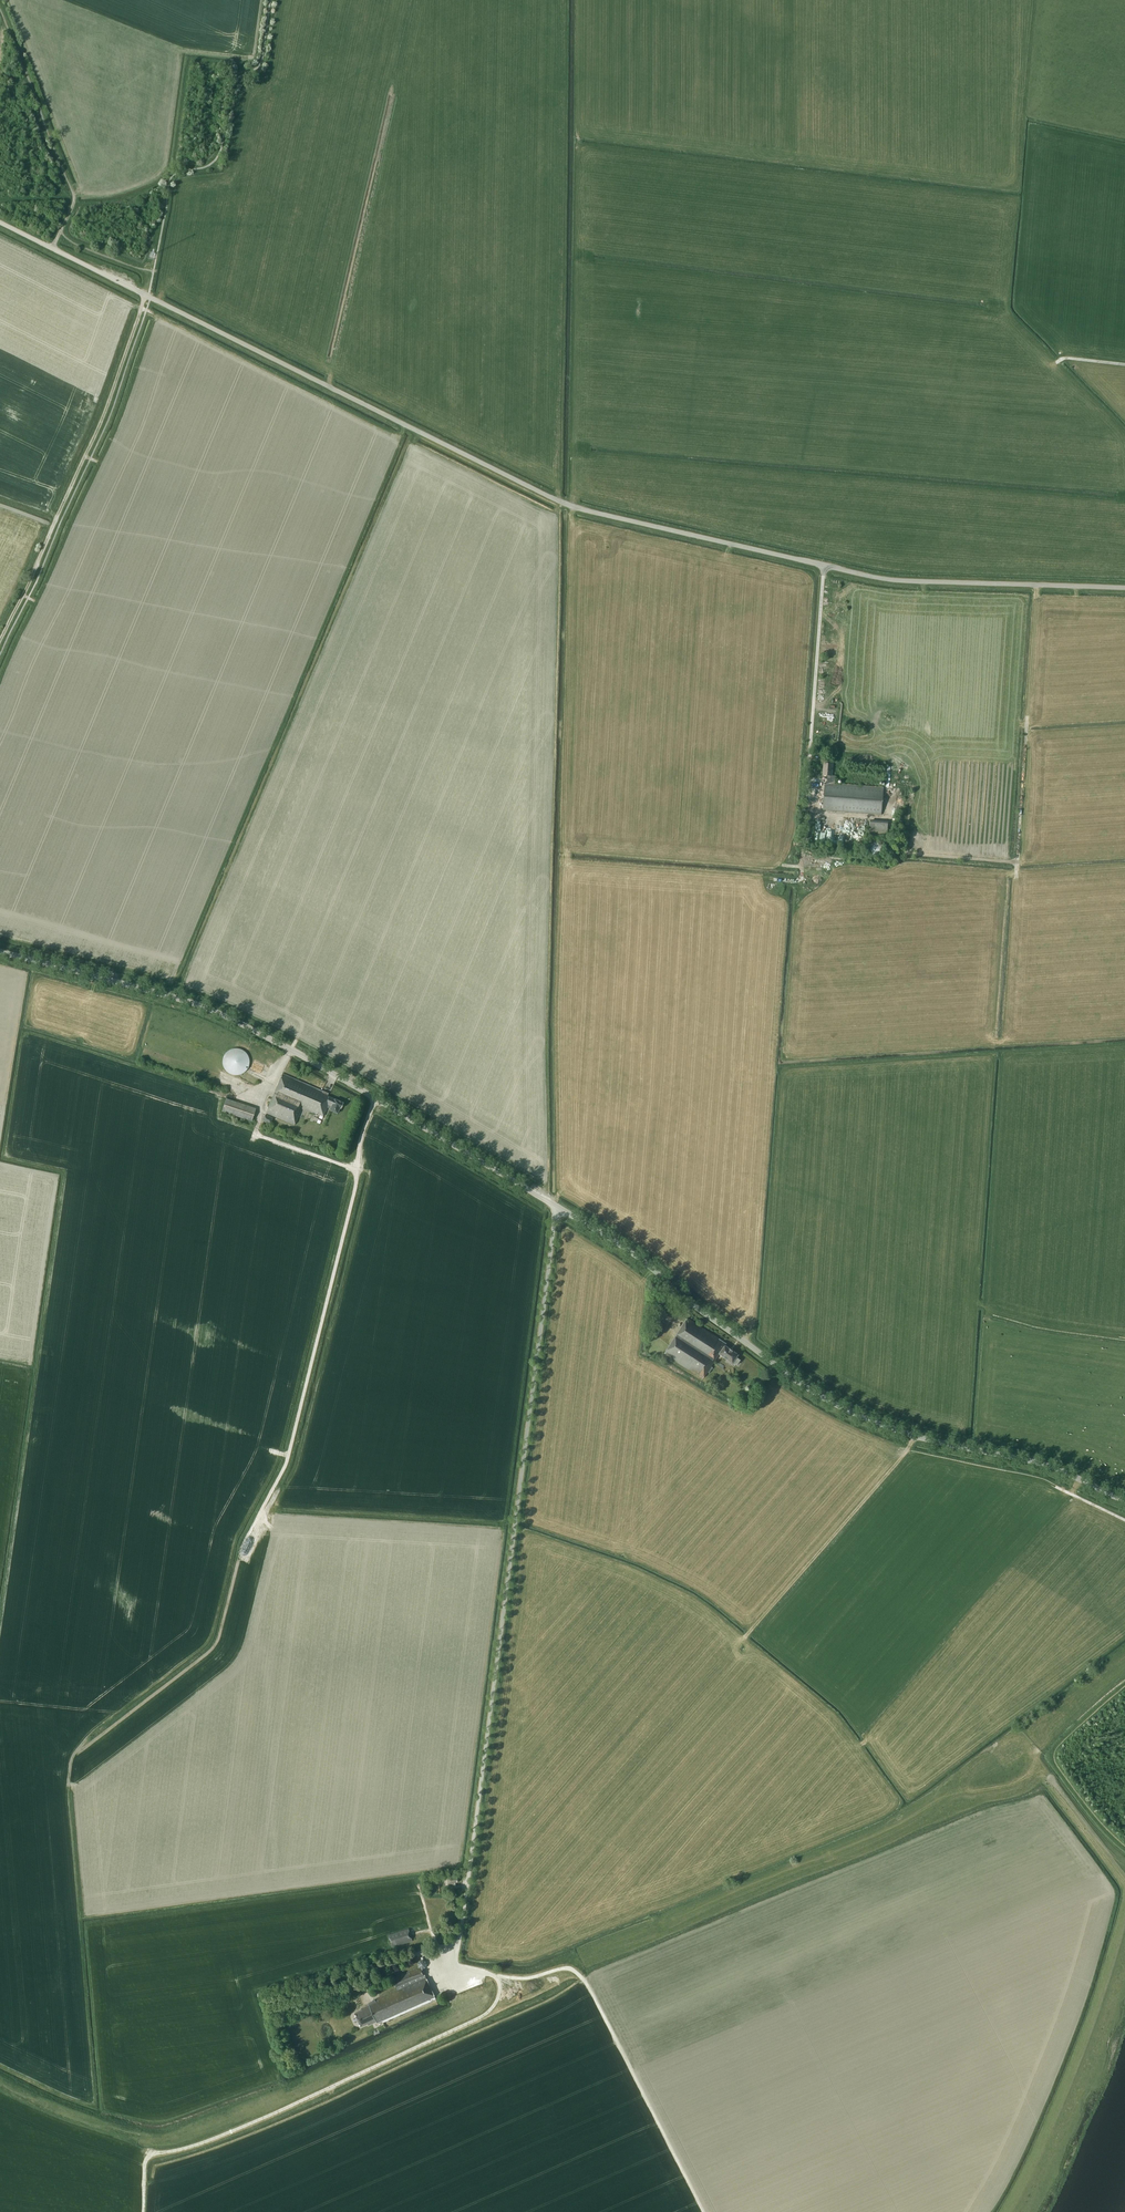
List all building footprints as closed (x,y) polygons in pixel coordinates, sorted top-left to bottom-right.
[(823,810),(877,814),(881,815),(883,787),(835,783),(835,776),(832,775),(833,764),(824,763),(823,775),(828,775),(827,783),(825,783),(823,810)] [(868,837),(877,838),(887,839),(888,822),(870,821),(868,837)] [(879,839),(876,839),(873,839),(870,840),(868,842),(867,845),(866,848),(867,851),(868,853),(870,856),(873,857),(876,857),(879,857),(881,856),(883,853),(885,851),(885,848),(885,845),(883,842),(881,840),(879,839)] [(232,1075),(236,1075),(239,1075),(243,1073),(245,1071),(248,1068),(249,1065),(249,1062),(249,1058),(248,1055),(245,1052),(243,1050),(239,1048),(236,1048),(232,1048),(229,1050),(226,1052),(224,1055),(223,1058),(222,1062),(223,1065),(224,1068),(226,1071),(229,1073),(232,1075)] [(342,1107),(343,1105),(343,1103),(334,1099),(327,1096),(328,1093),(282,1073),(266,1113),(294,1125),(301,1108),(316,1115),(317,1113),(323,1116),(327,1107),(330,1108),(329,1110),(337,1113),(340,1108),(341,1108),(342,1107)] [(251,1121),(256,1108),(226,1098),(222,1111),(251,1121)] [(270,1124),(272,1118),(265,1115),(262,1121),(270,1124)] [(737,1365),(740,1360),(736,1357),(738,1355),(725,1346),(726,1344),(719,1339),(719,1338),(687,1317),(664,1353),(703,1378),(720,1354),(727,1359),(726,1362),(731,1365),(732,1363),(733,1362),(737,1365)] [(455,1882),(458,1882),(457,1877),(455,1877),(454,1875),(447,1876),(449,1886),(455,1886),(455,1882)] [(392,1947),(413,1940),(409,1928),(388,1935),(392,1947)] [(425,1967),(427,1964),(426,1961),(423,1960),(420,1961),(418,1964),(419,1967),(392,1978),(396,1989),(375,1999),(375,2000),(368,2003),(369,2004),(361,2008),(362,2009),(355,2013),(361,2026),(368,2023),(369,2025),(377,2021),(377,2023),(382,2020),(383,2022),(436,1999),(422,1968),(425,1967)]
